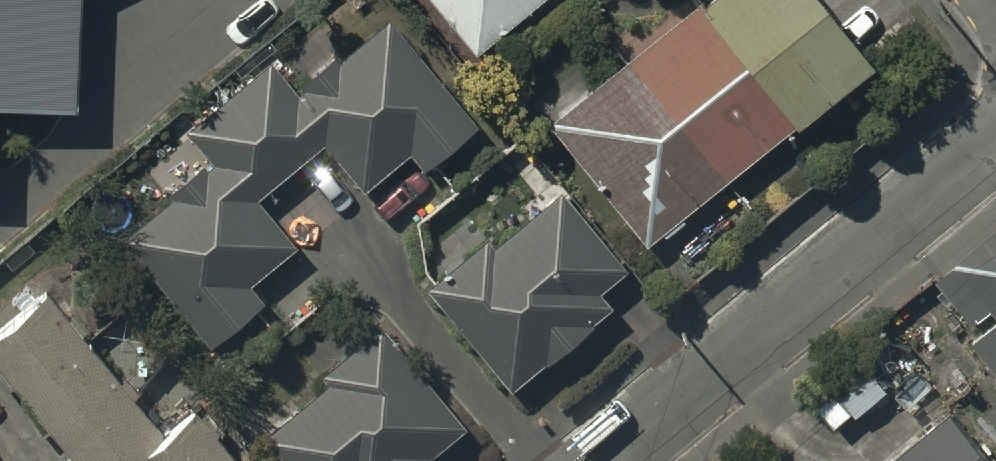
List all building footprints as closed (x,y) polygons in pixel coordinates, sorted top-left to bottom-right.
[(86,128),(92,0),(0,0),(0,125),(86,128)] [(478,65),(554,0),(424,0),(478,65)] [(546,130),(648,254),(791,136),(797,143),(871,81),(804,0),(728,0),(702,21),(697,14),(546,130)] [(173,208),(125,248),(209,357),(267,312),(252,292),(298,257),(258,205),(326,152),(364,202),(414,164),(425,179),(478,137),(396,31),(344,71),(338,63),(303,90),(307,95),(297,103),(273,73),(188,138),(214,172),(208,177),(205,172),(167,201),(173,208)] [(486,250),(428,297),(511,398),(547,368),(551,372),(591,339),(589,336),(614,316),(601,301),(627,279),(562,199),(492,257),(486,250)] [(980,319),(995,305),(995,235),(946,276),(980,319)] [(0,332),(0,386),(60,460),(220,460),(186,419),(156,444),(40,300),(0,332)] [(980,339),(995,359),(995,325),(980,339)] [(264,449),(273,460),(435,460),(465,437),(383,335),(324,383),(332,392),(264,449)] [(907,460),(985,460),(953,423),(907,460)]
